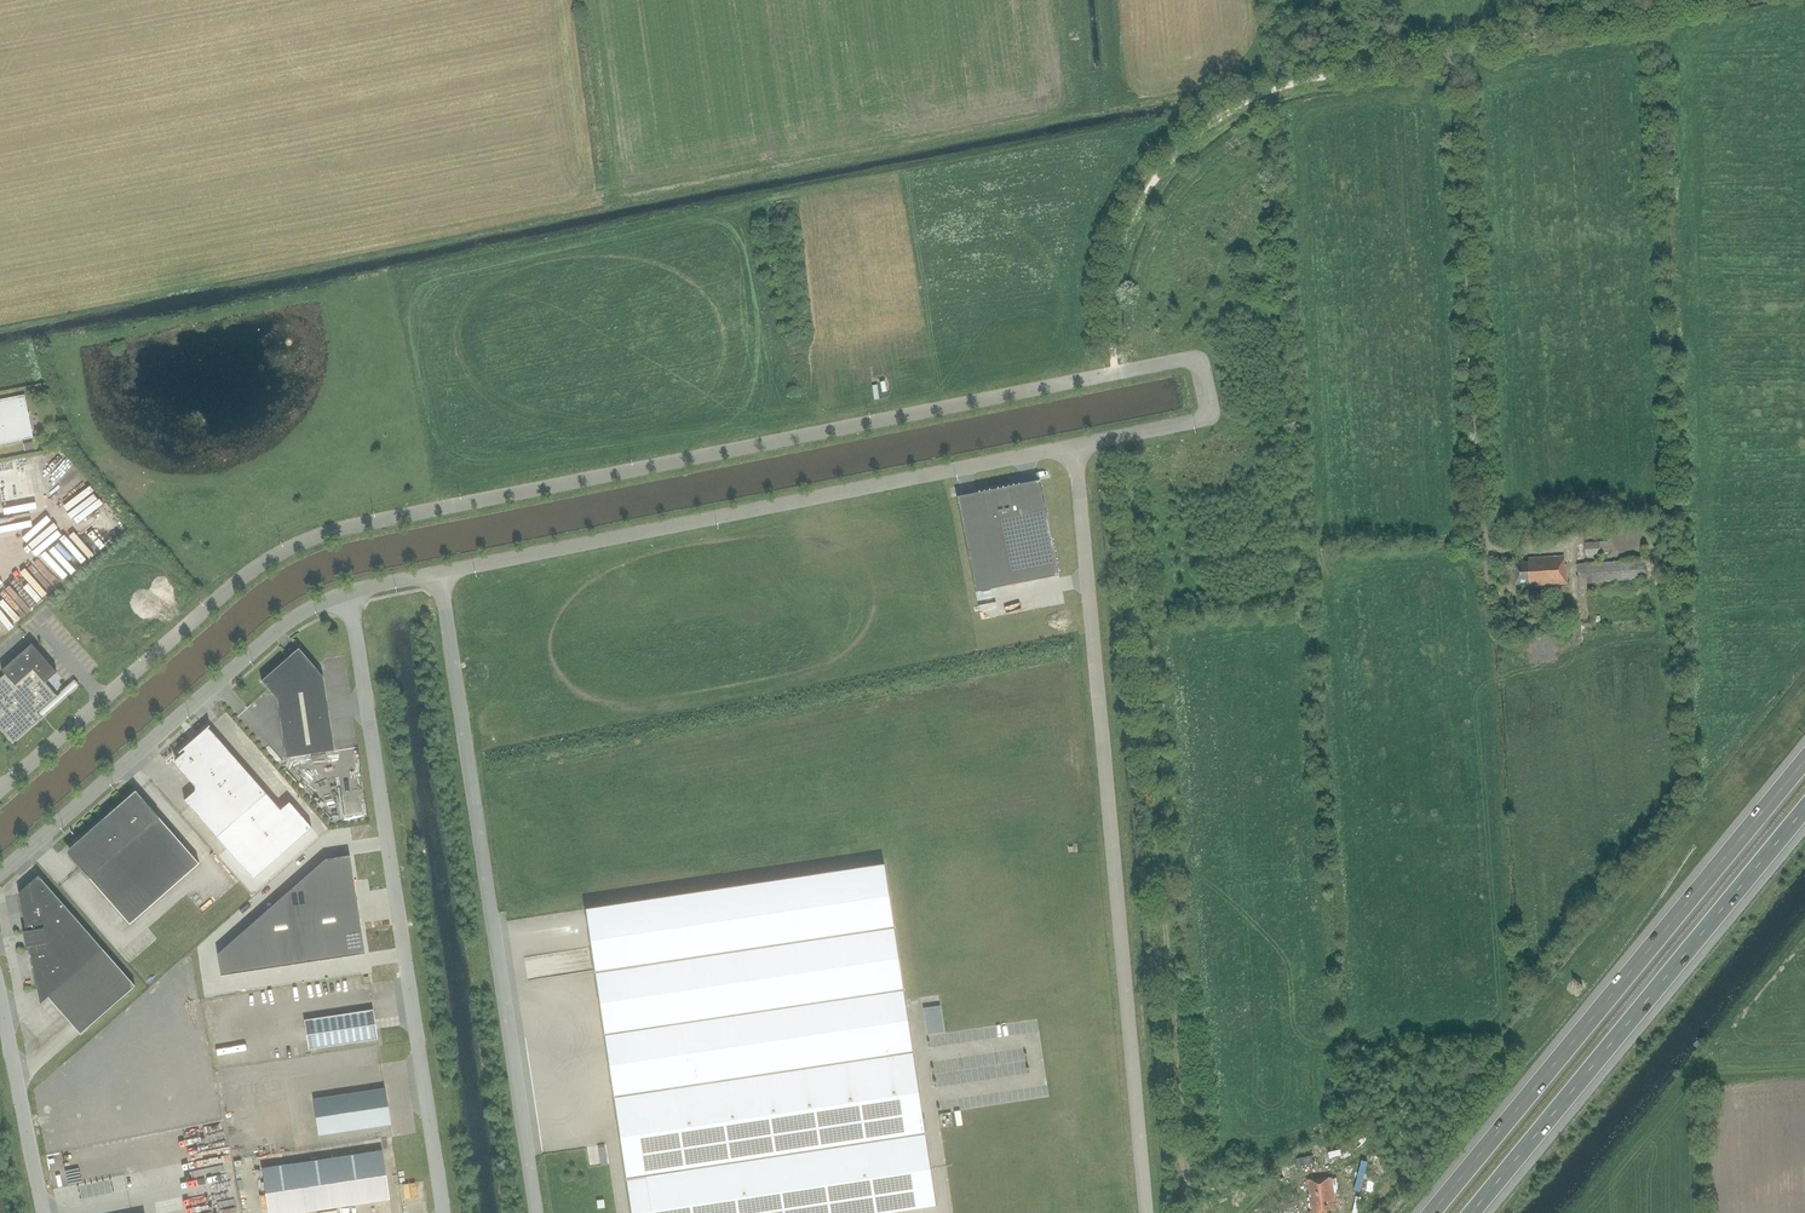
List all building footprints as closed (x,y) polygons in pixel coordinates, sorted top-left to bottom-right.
[(0,400),(0,445),(33,438),(25,395),(0,400)] [(24,442),(26,450),(35,448),(34,440),(24,442)] [(52,488),(63,478),(59,474),(48,484),(52,488)] [(1040,480),(957,497),(976,592),(1059,575),(1040,480)] [(52,509),(78,490),(74,485),(48,504),(52,509)] [(64,530),(82,519),(76,509),(90,500),(88,496),(63,512),(68,521),(61,525),(64,530)] [(79,523),(74,528),(97,551),(101,547),(79,523)] [(85,563),(89,559),(67,536),(59,543),(65,548),(68,546),(85,563)] [(1587,556),(1608,554),(1607,541),(1586,543),(1587,556)] [(43,542),(18,563),(22,568),(47,547),(43,542)] [(1532,586),(1569,584),(1567,566),(1566,566),(1565,556),(1529,558),(1530,562),(1516,563),(1517,583),(1531,582),(1532,586)] [(1587,582),(1646,578),(1645,560),(1580,564),(1581,592),(1588,591),(1587,582)] [(5,589),(11,596),(14,594),(29,613),(46,599),(24,573),(5,589)] [(13,743),(43,717),(42,716),(42,717),(38,712),(56,696),(57,697),(58,696),(46,683),(57,673),(32,644),(20,655),(21,656),(2,673),(4,675),(0,678),(0,728),(13,743)] [(324,677),(299,648),(262,681),(277,699),(286,758),(335,751),(324,677)] [(176,762),(176,763),(176,764),(176,765),(177,766),(194,786),(195,786),(195,787),(195,788),(196,789),(195,790),(195,791),(194,792),(185,800),(217,837),(254,879),(312,828),(290,802),(281,810),(266,794),(209,728),(210,726),(179,753),(184,750),(185,752),(177,759),(176,760),(176,761),(176,762)] [(200,864),(136,791),(80,840),(75,845),(80,864),(78,865),(130,925),(200,864)] [(356,815),(369,814),(367,799),(355,800),(356,815)] [(350,855),(326,859),(301,874),(305,888),(282,894),(286,910),(261,916),(218,954),(222,975),(365,953),(350,855)] [(885,864),(585,909),(631,1212),(882,1212),(936,1205),(885,864)] [(136,986),(41,879),(42,879),(39,875),(19,893),(27,932),(25,933),(27,946),(32,945),(34,955),(33,956),(39,989),(41,988),(42,988),(81,1033),(136,986)] [(943,1004),(926,1006),(929,1032),(945,1031),(943,1004)] [(378,1039),(374,1010),(305,1020),(309,1049),(378,1039)] [(69,1111),(63,1113),(69,1144),(141,1129),(131,1081),(77,1092),(79,1099),(67,1102),(69,1111)] [(391,1124),(386,1088),(314,1099),(319,1135),(391,1124)] [(211,1090),(164,1100),(169,1123),(216,1114),(211,1090)] [(383,1151),(262,1169),(269,1212),(297,1212),(390,1199),(383,1151)] [(1336,1209),(1332,1177),(1308,1179),(1311,1207),(1312,1207),(1313,1212),(1327,1212),(1327,1210),(1336,1209)]
